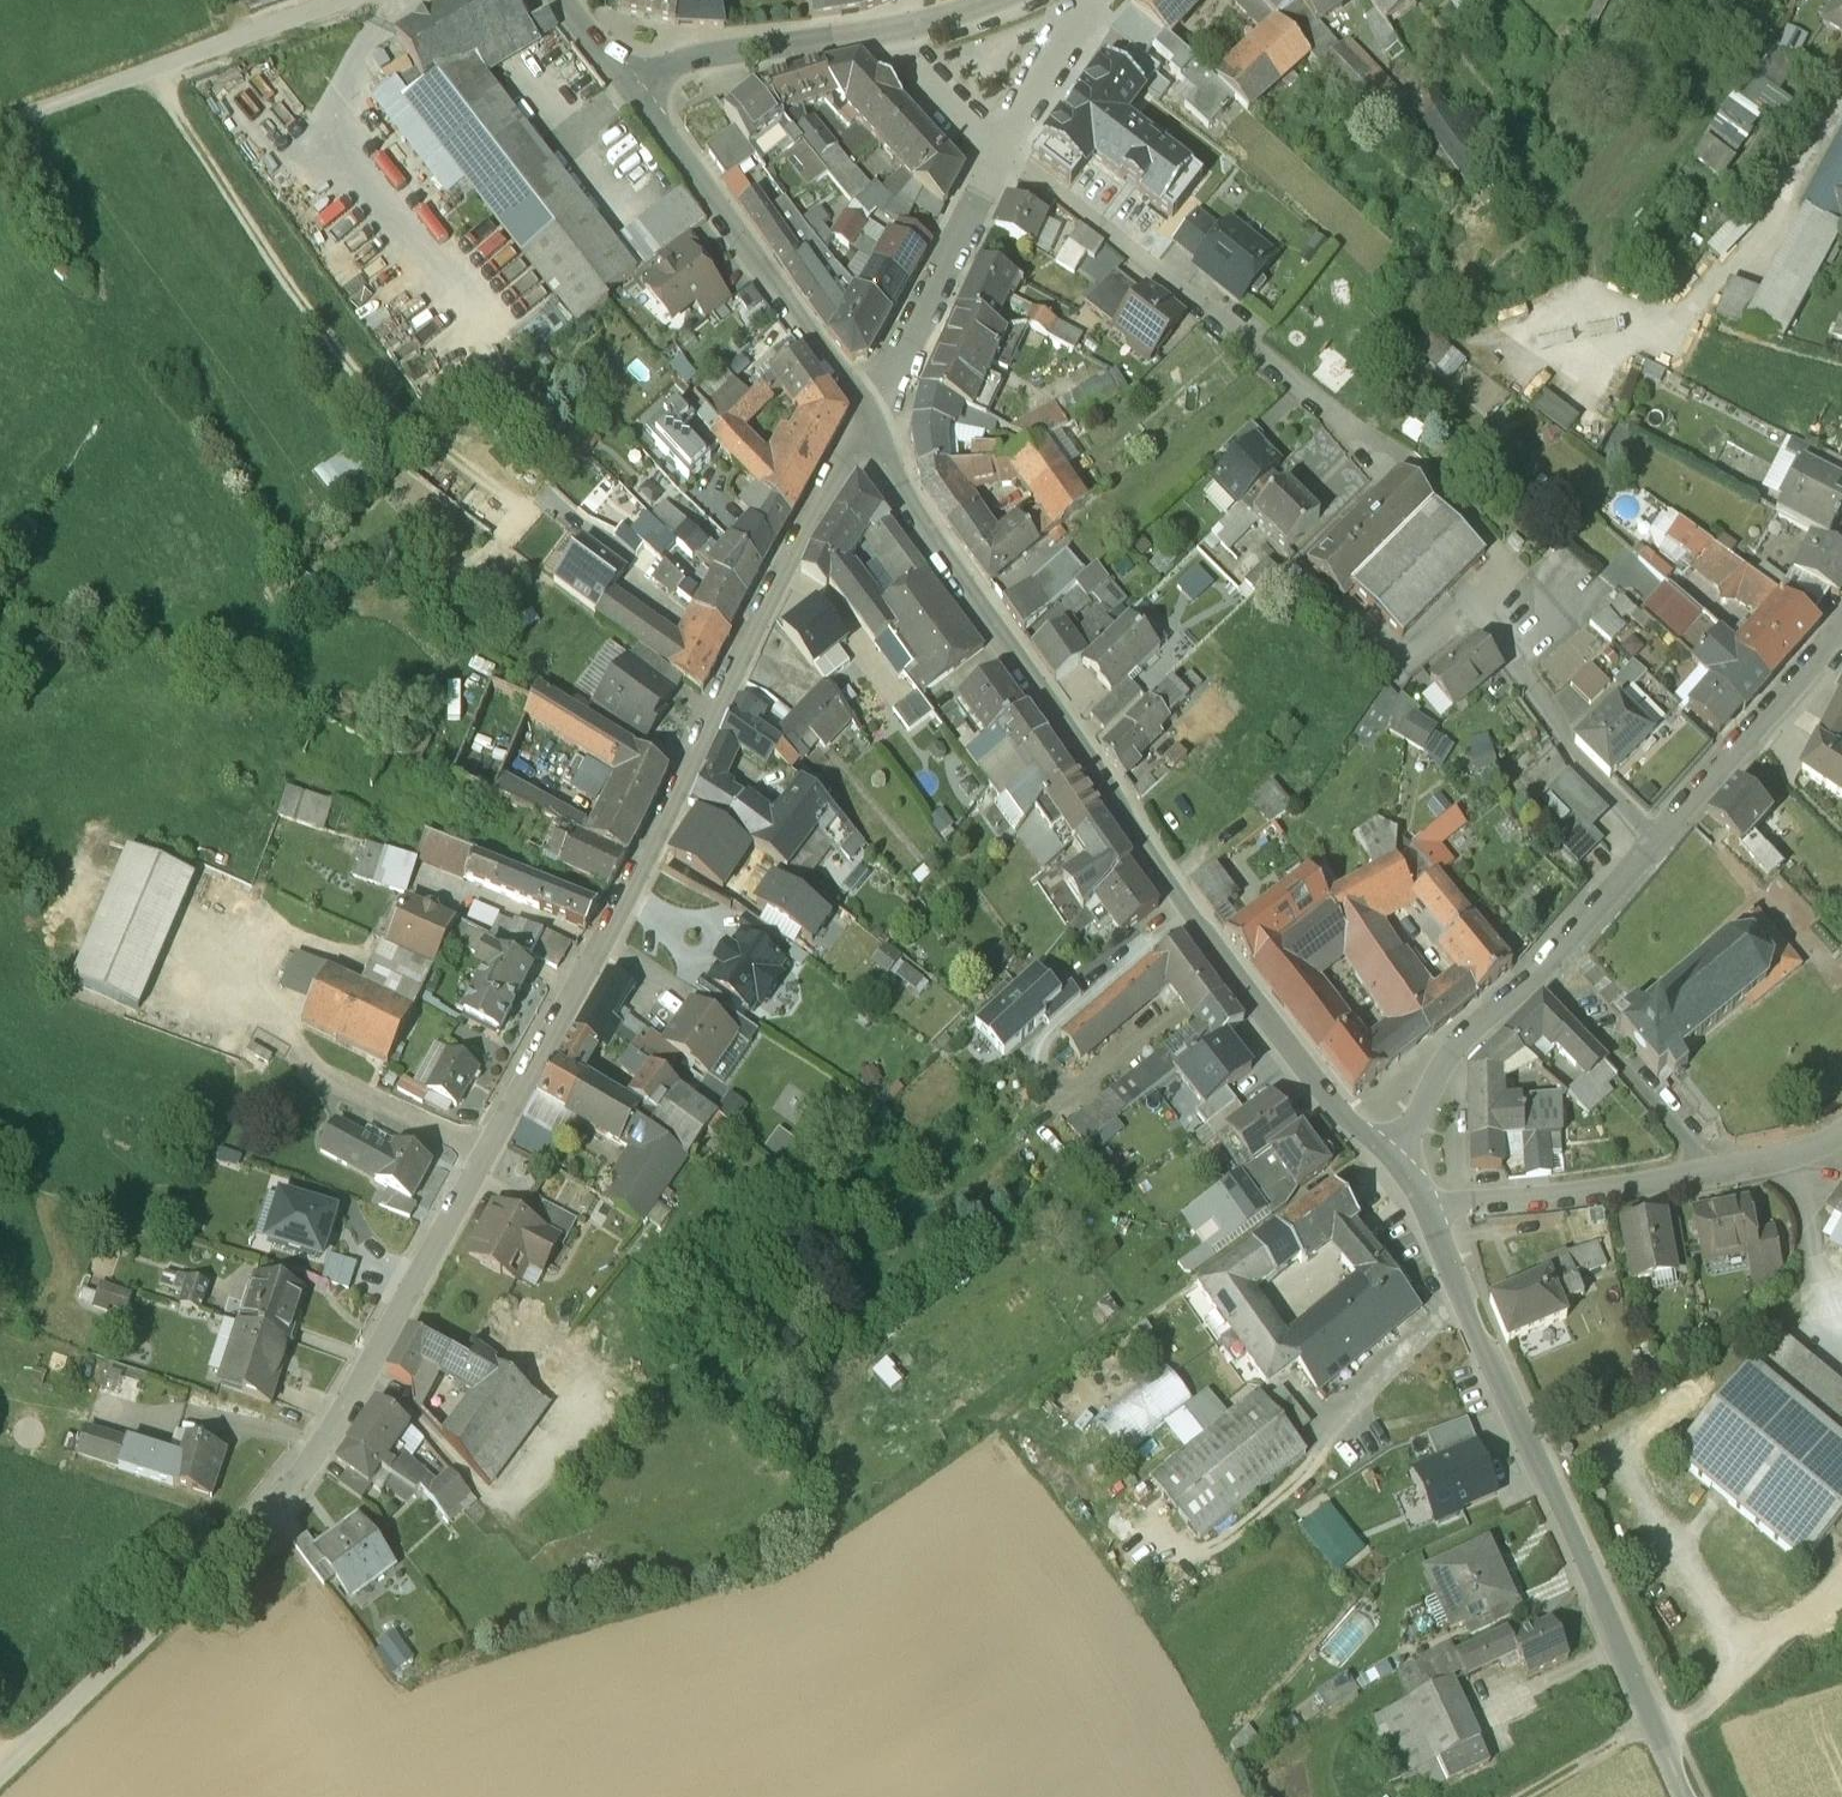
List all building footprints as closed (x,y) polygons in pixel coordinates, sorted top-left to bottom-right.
[(252,14),(287,0),(247,0),(252,14)] [(397,36),(426,86),(403,99),(506,231),(579,325),(609,303),(604,297),(636,273),(472,60),(522,30),(532,44),(557,26),(547,14),(528,26),(513,0),(457,0),(397,36)] [(621,12),(675,24),(681,0),(624,0),(621,12)] [(675,24),(678,25),(693,26),(696,0),(681,0),(675,24)] [(693,26),(725,27),(719,0),(696,0),(693,26)] [(812,20),(865,13),(892,2),(890,0),(810,0),(812,20)] [(1131,9),(1166,38),(1166,37),(1201,0),(1139,0),(1131,9)] [(1242,11),(1253,0),(1230,0),(1242,11)] [(1255,0),(1253,0),(1242,11),(1263,35),(1277,22),(1255,0)] [(1277,22),(1296,7),(1290,0),(1255,0),(1277,22)] [(1303,1),(1316,27),(1320,25),(1354,0),(1303,0),(1303,1)] [(1381,10),(1390,24),(1415,5),(1411,0),(1374,0),(1381,10)] [(1823,24),(1841,35),(1841,0),(1837,0),(1823,24)] [(1379,128),(1407,102),(1350,42),(1341,49),(1320,25),(1316,27),(1303,1),(1296,7),(1277,22),(1313,60),(1379,128)] [(1797,5),(1786,28),(1803,37),(1805,32),(1813,36),(1821,17),(1797,5)] [(1390,24),(1381,10),(1365,22),(1388,54),(1404,44),(1390,24)] [(1251,115),(1313,60),(1277,22),(1263,35),(1215,81),(1217,83),(1235,100),(1251,115)] [(1166,38),(1156,49),(1175,66),(1170,71),(1196,94),(1185,107),(1209,129),(1222,115),(1223,116),(1228,110),(1227,109),(1235,100),(1217,83),(1215,81),(1166,37),(1166,38)] [(1109,80),(1135,101),(1159,70),(1133,50),(1109,80)] [(1776,54),(1765,74),(1785,85),(1786,83),(1798,89),(1807,71),(1776,54)] [(860,58),(824,66),(828,87),(830,90),(858,119),(880,144),(912,115),(912,114),(901,102),(902,100),(879,74),(877,76),(860,58)] [(824,66),(757,87),(778,113),(801,106),(802,108),(817,103),(816,102),(824,101),(822,98),(830,90),(828,87),(824,66)] [(1093,155),(1174,219),(1205,180),(1123,116),(1135,101),(1109,80),(1101,74),(1046,144),(1050,147),(1081,171),(1093,155)] [(1780,96),(1751,74),(1705,137),(1719,148),(1737,123),(1750,134),(1780,96)] [(757,87),(724,112),(735,127),(748,146),(783,119),(778,113),(757,87)] [(858,119),(830,90),(822,98),(824,101),(849,127),(858,119)] [(801,106),(778,113),(783,119),(795,134),(807,123),(802,108),(801,106)] [(1445,109),(1422,124),(1464,182),(1486,166),(1445,109)] [(964,173),(912,115),(880,144),(877,146),(901,171),(912,184),(912,183),(921,190),(943,206),(964,173)] [(759,160),(786,140),(795,134),(783,119),(748,146),(759,160)] [(807,123),(795,134),(802,143),(813,157),(818,163),(836,148),(813,119),(807,123)] [(603,139),(625,162),(642,146),(620,123),(603,139)] [(735,127),(706,148),(726,176),(727,177),(738,169),(756,157),(748,146),(735,127)] [(795,134),(786,140),(793,149),(802,143),(795,134)] [(1802,205),(1806,207),(1832,221),(1833,220),(1841,204),(1841,134),(1802,205)] [(1071,183),(1081,171),(1050,147),(1040,160),(1071,183)] [(853,168),(836,148),(818,163),(828,175),(835,184),(853,168)] [(813,157),(797,168),(811,187),(828,175),(818,163),(813,157)] [(857,200),(871,187),(855,166),(853,168),(835,184),(852,204),(857,200)] [(727,177),(726,176),(722,179),(739,204),(755,194),(738,169),(727,177)] [(912,184),(901,171),(881,189),(895,203),(912,184)] [(871,187),(857,200),(870,213),(876,208),(886,215),(895,203),(881,189),(876,183),(871,187)] [(895,203),(886,215),(900,224),(903,227),(905,223),(914,205),(921,190),(912,183),(912,184),(895,203)] [(943,206),(921,190),(914,205),(937,218),(943,206)] [(755,194),(739,204),(782,267),(830,336),(858,292),(856,290),(856,289),(846,278),(831,289),(807,253),(801,256),(781,225),(788,220),(780,208),(775,201),(767,206),(758,192),(755,194)] [(1031,248),(1032,249),(1045,219),(1046,219),(1046,217),(1008,200),(994,231),(1031,248)] [(788,202),(780,208),(788,220),(781,225),(801,256),(807,253),(831,289),(846,278),(837,268),(825,251),(805,227),(802,222),(788,202)] [(1833,220),(1841,224),(1841,204),(1833,220)] [(1761,291),(1734,281),(1727,288),(1718,312),(1754,326),(1754,325),(1784,337),(1841,230),(1841,227),(1832,221),(1806,207),(1761,291)] [(821,225),(825,222),(818,211),(802,222),(805,227),(825,251),(833,239),(831,237),(821,225)] [(1703,242),(1717,257),(1750,227),(1736,212),(1703,242)] [(1222,235),(1195,214),(1173,241),(1200,263),(1222,235)] [(863,228),(845,217),(831,237),(833,239),(833,238),(850,249),(860,234),(863,228)] [(892,237),(868,221),(863,228),(860,234),(884,250),(892,237)] [(903,227),(900,224),(893,236),(892,237),(884,250),(884,251),(882,250),(874,263),(908,283),(909,284),(925,255),(933,241),(905,226),(905,223),(903,227)] [(1068,244),(1055,263),(1074,276),(1087,255),(1095,260),(1104,245),(1080,225),(1068,244)] [(1275,260),(1231,225),(1222,235),(1200,263),(1225,283),(1220,288),(1239,304),(1248,292),(1257,296),(1266,286),(1260,278),(1275,260)] [(687,234),(658,256),(669,271),(692,253),(694,254),(700,250),(687,234)] [(884,250),(860,234),(850,249),(874,263),(882,250),(884,251),(884,250)] [(850,249),(833,238),(833,239),(825,251),(837,268),(843,258),(850,249)] [(850,249),(843,258),(866,278),(874,263),(850,249)] [(669,271),(648,288),(673,320),(694,303),(716,286),(718,284),(694,254),(692,253),(669,271)] [(1008,297),(1016,300),(1023,285),(979,262),(971,280),(1008,297)] [(908,283),(874,263),(866,278),(858,292),(873,303),(891,315),(908,283)] [(1085,304),(1102,318),(1129,285),(1115,274),(1085,304)] [(1008,297),(971,280),(958,310),(993,328),(1008,297)] [(737,289),(744,307),(763,300),(756,282),(737,289)] [(1102,318),(1116,329),(1142,295),(1129,285),(1102,318)] [(716,286),(694,303),(707,319),(728,302),(716,286)] [(1116,329),(1114,331),(1130,343),(1136,343),(1150,354),(1165,335),(1167,337),(1182,318),(1147,289),(1142,295),(1116,329)] [(858,292),(830,336),(859,372),(891,315),(873,303),(858,292)] [(1027,328),(1048,338),(1054,327),(1057,322),(1021,302),(1016,300),(1008,297),(993,328),(1000,332),(1027,328)] [(993,328),(958,310),(943,342),(1007,371),(1027,328),(1000,332),(993,328)] [(1841,339),(1841,317),(1840,316),(1833,336),(1841,339)] [(1082,337),(1068,330),(1066,334),(1054,327),(1048,338),(1074,352),(1082,337)] [(1109,334),(1098,350),(1107,356),(1118,340),(1109,334)] [(1007,371),(943,342),(921,390),(955,402),(954,403),(975,412),(986,417),(1007,371)] [(827,385),(801,350),(771,371),(775,376),(783,388),(797,407),(827,385)] [(724,369),(695,397),(707,411),(721,427),(751,398),(724,369)] [(783,388),(775,376),(763,386),(771,397),(783,388)] [(1107,376),(1079,391),(1079,392),(1091,413),(1119,397),(1107,376)] [(797,407),(799,410),(818,395),(826,406),(837,398),(827,385),(797,407)] [(794,434),(777,464),(766,460),(737,430),(771,397),(763,386),(751,398),(721,427),(707,411),(699,418),(715,440),(723,449),(726,452),(733,460),(757,483),(761,487),(790,516),(828,449),(805,418),(794,434)] [(1563,431),(1574,416),(1537,389),(1526,404),(1563,431)] [(945,426),(958,428),(963,416),(973,419),(975,412),(954,403),(955,402),(921,390),(914,420),(945,426)] [(1091,413),(1079,392),(1055,406),(1067,426),(1091,413)] [(709,456),(720,446),(699,418),(707,411),(695,397),(691,393),(646,434),(689,480),(712,460),(709,456)] [(818,395),(799,410),(805,418),(828,449),(828,447),(846,415),(846,412),(838,401),(837,398),(826,406),(818,395)] [(1055,406),(1011,430),(1035,443),(1036,444),(1042,440),(1067,426),(1055,406)] [(981,433),(986,417),(975,412),(973,419),(963,416),(958,428),(981,433)] [(981,433),(1035,443),(1011,430),(990,418),(986,417),(981,433)] [(914,420),(912,433),(946,439),(945,426),(914,420)] [(1251,424),(1221,451),(1233,463),(1255,441),(1256,443),(1263,436),(1251,424)] [(1000,450),(1019,453),(1036,444),(1035,443),(981,433),(958,428),(945,426),(946,439),(975,445),(1000,450)] [(1107,488),(1067,426),(1042,440),(1087,505),(1107,488)] [(912,433),(911,433),(918,470),(920,470),(949,465),(948,458),(946,439),(912,433)] [(1815,463),(1822,449),(1793,435),(1786,449),(1797,455),(1804,458),(1804,457),(1815,463)] [(956,457),(956,465),(975,465),(975,445),(946,439),(948,458),(956,457)] [(1066,523),(1087,505),(1042,440),(1036,444),(1019,453),(1066,523)] [(1233,463),(1214,482),(1239,507),(1273,474),(1280,467),(1256,443),(1255,441),(1233,463)] [(1000,450),(975,445),(975,465),(981,465),(1000,464),(1000,450)] [(1824,446),(1822,449),(1815,463),(1841,476),(1841,456),(1824,446)] [(1786,476),(1797,455),(1786,449),(1775,470),(1786,476)] [(1019,453),(1000,450),(1000,464),(1004,462),(1019,453)] [(341,451),(312,470),(328,495),(357,477),(341,451)] [(1053,533),(1066,523),(1019,453),(1004,462),(1017,480),(1039,512),(1053,533)] [(1804,457),(1804,458),(1778,508),(1814,527),(1828,534),(1841,508),(1841,500),(1834,496),(1841,481),(1841,476),(1815,463),(1804,457)] [(958,485),(959,489),(1017,480),(1004,462),(1000,464),(981,465),(982,481),(958,485)] [(949,465),(920,470),(924,491),(958,485),(949,465)] [(949,465),(958,485),(982,481),(981,465),(975,465),(956,465),(949,465)] [(1401,471),(1308,563),(1343,598),(1353,588),(1402,637),(1485,554),(1401,471)] [(1273,474),(1242,505),(1249,512),(1288,550),(1320,518),(1286,481),(1284,484),(1273,474)] [(857,479),(819,537),(845,562),(847,560),(871,529),(913,581),(926,571),(861,481),(857,479)] [(757,492),(761,487),(757,483),(752,487),(757,492)] [(1038,544),(1023,523),(995,542),(959,489),(958,485),(924,491),(989,583),(1011,572),(1041,548),(1038,544)] [(790,516),(761,487),(757,492),(742,507),(752,518),(775,543),(790,516)] [(689,525),(668,505),(654,519),(668,533),(673,527),(681,534),(689,525)] [(1242,505),(1232,515),(1238,522),(1249,512),(1242,505)] [(678,541),(668,533),(654,519),(647,512),(631,531),(662,561),(678,541)] [(1038,544),(1053,533),(1039,512),(1023,523),(1038,544)] [(1232,515),(1212,535),(1226,549),(1245,529),(1238,522),(1232,515)] [(775,543),(752,518),(732,539),(762,568),(775,543)] [(1713,541),(1682,518),(1660,548),(1674,559),(1677,554),(1686,554),(1688,552),(1696,558),(1712,542),(1713,541)] [(707,542),(689,525),(681,534),(673,527),(668,533),(678,541),(694,556),(697,553),(701,548),(707,542)] [(1814,527),(1795,563),(1841,588),(1841,585),(1841,542),(1828,534),(1814,527)] [(1724,534),(1716,545),(1730,555),(1738,544),(1724,534)] [(845,562),(819,537),(812,549),(801,570),(826,587),(829,583),(859,623),(884,603),(847,560),(845,562)] [(762,568),(732,539),(714,559),(710,564),(717,570),(747,596),(762,568)] [(554,581),(595,612),(609,593),(624,571),(584,542),(554,581)] [(1696,558),(1694,560),(1717,577),(1718,578),(1733,557),(1730,555),(1716,545),(1712,542),(1696,558)] [(714,559),(701,548),(697,553),(710,564),(714,559)] [(1671,572),(1646,550),(1640,556),(1654,569),(1665,579),(1671,572)] [(1087,575),(1066,551),(1033,580),(1002,602),(1024,634),(1052,609),(1051,607),(1059,599),(1075,586),(1087,575)] [(1754,572),(1733,557),(1718,578),(1717,577),(1716,579),(1722,583),(1724,596),(1737,594),(1750,603),(1759,602),(1771,612),(1785,596),(1782,593),(1754,572)] [(1792,580),(1762,560),(1754,572),(1782,593),(1792,580)] [(1254,576),(1245,584),(1254,594),(1277,573),(1267,563),(1254,576)] [(686,583),(666,564),(654,579),(672,592),(674,589),(678,592),(686,583)] [(1254,576),(1242,564),(1233,573),(1245,584),(1254,576)] [(1135,611),(1096,567),(1087,575),(1075,586),(1092,604),(1097,611),(1102,606),(1121,624),(1123,622),(1135,611)] [(1654,569),(1629,600),(1636,606),(1642,612),(1669,582),(1665,579),(1654,569)] [(717,570),(703,596),(696,593),(699,588),(687,580),(685,583),(686,583),(678,592),(697,607),(697,609),(700,611),(730,635),(747,596),(717,570)] [(884,603),(859,623),(875,643),(888,632),(913,666),(929,689),(944,678),(984,648),(926,571),(913,581),(884,603)] [(1821,599),(1792,580),(1782,593),(1785,596),(1785,595),(1795,602),(1810,613),(1821,599)] [(1709,617),(1669,582),(1642,612),(1681,646),(1709,617)] [(1059,599),(1073,617),(1092,604),(1075,586),(1059,599)] [(659,626),(609,593),(595,612),(640,645),(644,648),(659,626)] [(1795,602),(1785,595),(1785,596),(1771,612),(1804,638),(1820,620),(1810,613),(1795,602)] [(1623,596),(1608,609),(1618,621),(1636,606),(1629,600),(1623,596)] [(817,602),(783,628),(812,667),(838,646),(847,640),(817,602)] [(1089,655),(1121,624),(1102,606),(1097,611),(1080,627),(1074,633),(1089,655)] [(1135,611),(1123,622),(1154,655),(1168,641),(1137,609),(1135,611)] [(1608,609),(1590,623),(1611,642),(1624,628),(1618,621),(1608,609)] [(684,643),(659,626),(644,648),(684,678),(702,690),(730,635),(700,611),(684,643)] [(1740,646),(1738,649),(1770,677),(1804,638),(1771,612),(1758,626),(1740,646)] [(1744,616),(1728,634),(1740,646),(1758,626),(1744,616)] [(1066,622),(1074,633),(1080,627),(1073,617),(1066,622)] [(1709,617),(1681,646),(1745,704),(1770,677),(1738,649),(1740,646),(1728,634),(1709,617)] [(1056,681),(1089,655),(1074,633),(1066,622),(1032,646),(1056,681)] [(1089,655),(1082,662),(1113,694),(1128,681),(1154,655),(1123,622),(1121,624),(1089,655)] [(913,666),(888,632),(875,643),(900,677),(904,673),(913,666)] [(1478,643),(1449,668),(1471,695),(1487,682),(1483,677),(1497,665),(1478,643)] [(644,648),(640,645),(631,657),(675,690),(684,678),(644,648)] [(838,646),(812,667),(823,684),(850,662),(838,646)] [(675,690),(631,657),(596,704),(644,740),(665,712),(661,709),(675,690)] [(1613,680),(1625,692),(1631,687),(1646,674),(1633,662),(1613,680)] [(1610,684),(1591,664),(1571,684),(1590,703),(1610,684)] [(1742,703),(1700,665),(1672,697),(1684,708),(1690,702),(1720,729),(1742,703)] [(929,689),(913,666),(904,673),(918,691),(921,695),(929,689)] [(770,678),(751,668),(745,682),(764,692),(770,678)] [(1471,695),(1449,668),(1430,683),(1454,711),(1471,695)] [(988,738),(994,733),(1027,709),(999,669),(959,698),(960,700),(988,738)] [(960,700),(959,698),(944,678),(929,689),(921,695),(934,712),(937,717),(960,700)] [(1161,725),(1165,728),(1171,723),(1169,720),(1190,698),(1171,680),(1153,698),(1157,702),(1153,706),(1167,720),(1161,725)] [(1113,694),(1091,715),(1104,728),(1140,693),(1128,681),(1113,694)] [(745,682),(719,735),(744,754),(765,769),(774,759),(788,771),(797,761),(795,759),(800,753),(795,748),(797,745),(780,729),(771,739),(753,727),(747,723),(753,715),(757,706),(764,692),(745,682)] [(823,684),(780,729),(797,745),(836,702),(823,684)] [(530,701),(492,686),(466,745),(452,779),(494,798),(500,782),(524,717),(530,701)] [(537,689),(530,701),(524,717),(619,777),(635,749),(585,718),(537,689)] [(1839,690),(1830,710),(1841,717),(1841,692),(1839,690)] [(909,730),(934,712),(921,695),(918,691),(894,709),(909,730)] [(1153,698),(1125,725),(1146,747),(1159,733),(1165,728),(1161,725),(1167,720),(1153,706),(1157,702),(1153,698)] [(1390,733),(1404,742),(1415,718),(1419,713),(1401,698),(1390,733)] [(1652,734),(1618,700),(1575,741),(1610,776),(1652,734)] [(852,722),(836,702),(797,745),(808,755),(819,742),(825,750),(852,722)] [(644,740),(596,704),(585,718),(635,749),(637,750),(644,740)] [(763,709),(757,706),(753,715),(747,723),(753,727),(763,709)] [(994,733),(1028,778),(1043,797),(1074,774),(1027,709),(994,733)] [(1830,710),(1818,736),(1837,749),(1841,737),(1841,717),(1830,710)] [(1415,718),(1404,742),(1424,753),(1437,732),(1415,718)] [(1125,725),(1102,748),(1119,771),(1146,747),(1125,725)] [(999,800),(1028,778),(994,733),(988,738),(965,754),(999,800)] [(1146,747),(1149,751),(1163,737),(1159,733),(1146,747)] [(719,735),(707,763),(723,773),(717,783),(728,791),(744,804),(750,795),(736,786),(737,783),(731,779),(744,754),(719,735)] [(1818,736),(1802,768),(1841,796),(1841,752),(1837,749),(1818,736)] [(808,755),(797,745),(795,748),(800,753),(795,759),(797,761),(788,771),(797,781),(819,803),(830,793),(801,765),(808,755)] [(1146,747),(1119,771),(1126,780),(1142,765),(1139,761),(1149,751),(1146,747)] [(1179,748),(1165,760),(1173,769),(1186,757),(1179,748)] [(637,750),(635,749),(619,777),(592,831),(594,833),(591,840),(627,855),(643,826),(663,785),(668,770),(637,750)] [(1607,811),(1569,772),(1555,749),(1517,783),(1538,804),(1551,791),(1577,817),(1589,828),(1590,827),(1607,811)] [(707,763),(690,804),(695,807),(710,816),(728,791),(717,783),(723,773),(707,763)] [(1133,790),(1140,798),(1170,772),(1163,765),(1154,772),(1156,774),(1151,778),(1149,776),(1133,790)] [(1240,789),(1268,825),(1292,808),(1273,783),(1263,770),(1240,789)] [(1074,774),(1043,797),(1045,800),(1062,824),(1073,841),(1103,816),(1074,774)] [(1026,822),(1035,811),(1045,800),(1043,797),(1028,778),(999,800),(1021,829),(1026,822)] [(1766,847),(1752,831),(1771,809),(1738,780),(1707,814),(1741,843),(1739,845),(1752,859),(1766,847)] [(819,803),(797,781),(773,811),(764,805),(742,838),(751,846),(788,871),(803,883),(831,848),(849,864),(862,845),(848,829),(819,803)] [(592,831),(500,782),(494,798),(526,812),(576,834),(591,840),(594,833),(592,831)] [(279,817),(323,832),(333,803),(289,790),(279,817)] [(744,804),(728,791),(710,816),(742,838),(764,805),(750,795),(744,804)] [(1062,824),(1045,800),(1035,811),(1050,833),(1062,824)] [(363,812),(333,803),(323,832),(351,841),(363,812)] [(695,807),(669,858),(723,890),(751,846),(742,838),(710,816),(695,807)] [(1043,870),(1074,842),(1073,841),(1062,824),(1050,833),(1035,811),(1026,822),(1021,829),(1018,834),(1017,833),(1016,835),(1043,870)] [(576,834),(526,812),(511,841),(559,864),(575,836),(576,834)] [(1454,812),(1425,837),(1433,847),(1463,823),(1454,812)] [(1103,816),(1073,841),(1074,842),(1087,859),(1090,862),(1079,872),(1096,893),(1116,872),(1117,874),(1128,863),(1132,859),(1103,816)] [(1577,817),(1553,841),(1576,863),(1601,838),(1590,827),(1589,828),(1577,817)] [(1372,871),(1395,860),(1396,833),(1377,820),(1352,838),(1372,871)] [(1693,828),(1684,839),(1703,857),(1716,842),(1698,824),(1693,828)] [(559,864),(559,865),(609,888),(625,858),(575,836),(559,864)] [(1433,847),(1425,837),(1412,848),(1414,851),(1435,877),(1436,879),(1450,867),(1433,847)] [(405,895),(416,861),(362,844),(350,877),(405,895)] [(1777,858),(1766,847),(1752,859),(1767,878),(1782,865),(1777,858)] [(495,859),(478,851),(477,854),(476,859),(492,865),(495,859)] [(1435,877),(1414,851),(1402,859),(1423,886),(1435,877)] [(85,987),(144,1008),(194,878),(134,853),(85,987)] [(1785,862),(1780,856),(1777,858),(1782,865),(1785,862)] [(476,859),(474,858),(466,878),(494,890),(502,869),(492,865),(476,859)] [(1061,880),(1085,910),(1093,901),(1117,874),(1116,872),(1096,893),(1079,872),(1090,862),(1087,859),(1061,880)] [(1402,859),(1395,860),(1412,888),(1408,891),(1412,896),(1423,886),(1402,859)] [(1436,994),(1402,950),(1396,955),(1366,915),(1408,891),(1412,888),(1395,860),(1372,871),(1326,895),(1332,908),(1342,927),(1348,922),(1430,1035),(1477,997),(1460,977),(1436,994)] [(1219,862),(1189,884),(1211,913),(1240,891),(1219,862)] [(1128,863),(1117,874),(1093,901),(1111,925),(1119,936),(1160,906),(1128,863)] [(549,888),(502,869),(494,890),(540,909),(549,888)] [(1308,869),(1224,931),(1251,965),(1285,943),(1332,908),(1326,895),(1308,869)] [(1436,879),(1435,877),(1423,886),(1412,896),(1449,941),(1438,950),(1460,977),(1477,997),(1511,968),(1436,879)] [(774,881),(758,905),(767,911),(801,935),(813,943),(830,919),(774,881)] [(598,908),(549,888),(540,909),(587,928),(598,908)] [(1093,901),(1085,910),(1101,932),(1111,925),(1093,901)] [(457,925),(408,903),(388,946),(436,967),(449,941),(457,925)] [(469,917),(493,928),(499,918),(501,915),(476,903),(469,917)] [(1285,943),(1317,981),(1344,960),(1392,1031),(1406,1019),(1337,931),(1342,927),(1332,908),(1285,943)] [(801,935),(767,911),(759,923),(793,947),(801,935)] [(1710,957),(1642,1013),(1634,1004),(1621,1015),(1629,1024),(1620,1031),(1657,1076),(1666,1069),(1674,1078),(1687,1067),(1679,1058),(1747,1002),(1752,1009),(1801,969),(1754,911),(1705,951),(1710,957)] [(783,940),(749,917),(737,935),(741,937),(741,936),(771,957),(783,940)] [(493,928),(490,936),(505,943),(510,946),(522,924),(514,920),(512,923),(499,918),(493,928)] [(459,921),(457,925),(449,941),(481,957),(485,948),(499,955),(505,943),(490,936),(459,921)] [(544,933),(523,922),(522,924),(510,946),(531,956),(532,954),(544,933)] [(1430,1035),(1348,922),(1342,927),(1337,931),(1406,1019),(1392,1031),(1372,1047),(1317,981),(1285,943),(1251,965),(1352,1095),(1430,1035)] [(572,942),(546,929),(544,933),(532,954),(558,968),(572,942)] [(741,937),(731,952),(727,949),(716,964),(720,967),(710,981),(710,982),(731,997),(735,990),(755,1004),(758,1001),(768,999),(778,985),(776,975),(783,965),(771,957),(741,936),(741,937)] [(1179,937),(1062,1035),(1082,1059),(1170,984),(1190,1010),(1218,987),(1179,937)] [(498,956),(524,970),(531,956),(510,946),(505,943),(499,955),(498,956)] [(388,946),(375,968),(424,992),(436,967),(388,946)] [(498,956),(499,955),(485,948),(481,957),(473,971),(485,976),(487,972),(488,973),(497,956),(498,956)] [(497,956),(488,973),(487,972),(485,976),(465,1014),(500,1033),(522,991),(515,987),(524,970),(498,956),(497,956)] [(288,995),(311,1005),(327,971),(305,961),(288,995)] [(375,968),(364,989),(413,1013),(424,992),(375,968)] [(1045,1019),(1065,1001),(1060,997),(1035,968),(1033,970),(975,1024),(1004,1055),(1045,1019)] [(364,989),(327,971),(311,1005),(302,1023),(388,1065),(413,1013),(364,989)] [(608,974),(599,992),(576,1030),(597,1045),(605,1050),(612,1041),(629,1053),(652,1068),(662,1076),(678,1054),(664,1045),(665,1044),(651,1035),(644,1045),(622,1028),(622,1027),(612,1019),(618,1010),(619,1010),(633,988),(608,974)] [(731,997),(710,982),(710,981),(706,978),(698,991),(723,1009),(731,997)] [(1049,1025),(1081,996),(1072,986),(1060,997),(1065,1001),(1045,1019),(1049,1025)] [(1218,987),(1190,1010),(1200,1024),(1163,1053),(1179,1073),(1225,1037),(1245,1021),(1218,987)] [(1542,997),(1503,1036),(1504,1036),(1503,1037),(1523,1056),(1544,1035),(1545,1035),(1561,1018),(1561,1017),(1542,997)] [(714,1020),(692,1005),(665,1044),(664,1045),(678,1054),(708,1074),(734,1036),(735,1035),(714,1020)] [(758,1033),(723,1009),(714,1020),(735,1035),(734,1036),(749,1046),(758,1033)] [(1602,1062),(1561,1018),(1545,1035),(1584,1077),(1602,1062)] [(576,1030),(537,1096),(567,1113),(584,1081),(578,1076),(592,1053),(597,1045),(576,1030)] [(1179,1073),(1204,1106),(1227,1089),(1251,1070),(1225,1037),(1179,1073)] [(1523,1056),(1503,1037),(1490,1050),(1501,1061),(1501,1077),(1523,1056)] [(414,1083),(428,1090),(449,1051),(435,1045),(414,1083)] [(605,1050),(597,1045),(592,1053),(600,1058),(605,1050)] [(1085,1146),(1179,1073),(1163,1053),(1161,1049),(1066,1124),(1085,1146)] [(1490,1050),(1470,1071),(1471,1142),(1502,1140),(1501,1104),(1501,1077),(1501,1061),(1490,1050)] [(449,1051),(428,1090),(430,1092),(457,1107),(469,1084),(471,1085),(480,1070),(480,1069),(449,1051)] [(652,1068),(629,1053),(615,1074),(632,1084),(625,1093),(632,1098),(652,1068)] [(1624,1084),(1602,1062),(1584,1077),(1564,1095),(1588,1117),(1624,1084)] [(652,1068),(632,1098),(643,1107),(661,1120),(679,1089),(680,1088),(662,1076),(652,1068)] [(414,1083),(405,1078),(398,1090),(423,1104),(430,1092),(428,1090),(414,1083)] [(619,1103),(584,1081),(567,1113),(574,1116),(621,1143),(633,1123),(634,1121),(638,1115),(619,1103)] [(661,1120),(643,1107),(638,1115),(634,1121),(633,1123),(634,1123),(689,1160),(709,1131),(719,1116),(679,1089),(661,1120)] [(1227,1089),(1204,1106),(1196,1113),(1206,1125),(1237,1102),(1227,1089)] [(632,1098),(625,1093),(619,1103),(638,1115),(643,1107),(632,1098)] [(562,1140),(574,1116),(567,1113),(537,1096),(536,1100),(525,1117),(562,1140)] [(1245,1114),(1228,1126),(1228,1128),(1254,1164),(1270,1153),(1297,1134),(1271,1096),(1245,1114)] [(1501,1104),(1502,1140),(1514,1139),(1522,1139),(1546,1137),(1561,1136),(1561,1099),(1501,1104)] [(1237,1102),(1206,1125),(1214,1137),(1228,1128),(1228,1126),(1245,1114),(1237,1102)] [(733,1130),(719,1116),(709,1131),(723,1142),(733,1130)] [(548,1166),(562,1140),(525,1117),(511,1143),(548,1166)] [(689,1160),(634,1123),(620,1148),(627,1152),(610,1181),(616,1184),(606,1202),(643,1224),(689,1160)] [(432,1163),(397,1143),(390,1155),(362,1140),(363,1137),(338,1124),(322,1153),(348,1166),(349,1164),(377,1180),(376,1182),(389,1189),(411,1201),(432,1163)] [(390,1155),(397,1143),(369,1128),(363,1137),(362,1140),(390,1155)] [(709,1131),(689,1160),(713,1177),(733,1149),(723,1142),(709,1131)] [(1316,1152),(1301,1131),(1297,1134),(1270,1153),(1296,1190),(1327,1168),(1327,1167),(1331,1164),(1333,1160),(1332,1155),(1329,1151),(1325,1150),(1320,1150),(1316,1152)] [(1562,1158),(1561,1136),(1546,1137),(1549,1159),(1562,1158)] [(1546,1137),(1522,1139),(1523,1148),(1525,1160),(1526,1177),(1550,1175),(1549,1159),(1546,1137)] [(1525,1160),(1523,1148),(1515,1149),(1514,1139),(1502,1140),(1501,1162),(1525,1160)] [(1522,1139),(1514,1139),(1515,1149),(1523,1148),(1522,1139)] [(1502,1140),(1471,1142),(1471,1167),(1501,1167),(1501,1162),(1502,1140)] [(1243,1229),(1215,1190),(1179,1216),(1202,1248),(1177,1266),(1182,1274),(1193,1276),(1288,1208),(1296,1190),(1270,1153),(1254,1164),(1239,1174),(1266,1212),(1243,1229)] [(1266,1212),(1239,1174),(1215,1190),(1243,1229),(1266,1212)] [(1826,1208),(1841,1217),(1841,1185),(1826,1208)] [(1298,1361),(1397,1280),(1351,1226),(1358,1221),(1333,1186),(1197,1284),(1267,1386),(1298,1361)] [(411,1201),(389,1189),(380,1207),(410,1218),(418,1205),(411,1201)] [(268,1242),(322,1259),(336,1215),(282,1198),(268,1242)] [(577,1221),(544,1203),(531,1226),(559,1241),(557,1243),(564,1246),(577,1221)] [(1746,1203),(1696,1212),(1697,1217),(1693,1218),(1691,1223),(1692,1228),(1696,1232),(1699,1232),(1704,1258),(1747,1250),(1754,1249),(1751,1233),(1746,1203)] [(531,1226),(498,1208),(485,1232),(482,1231),(469,1255),(482,1262),(481,1265),(501,1276),(502,1273),(518,1282),(531,1257),(546,1265),(557,1243),(559,1241),(531,1226)] [(1664,1216),(1631,1222),(1631,1218),(1621,1220),(1632,1281),(1654,1278),(1653,1270),(1671,1267),(1672,1274),(1675,1274),(1674,1267),(1666,1225),(1664,1216)] [(1831,1239),(1841,1245),(1841,1219),(1831,1239)] [(1680,1222),(1666,1225),(1674,1267),(1688,1265),(1680,1222)] [(1771,1230),(1751,1233),(1754,1249),(1747,1250),(1755,1294),(1779,1271),(1771,1230)] [(1595,1246),(1566,1257),(1575,1279),(1588,1273),(1589,1276),(1606,1270),(1595,1246)] [(330,1255),(322,1281),(350,1290),(359,1264),(330,1255)] [(1565,1255),(1540,1265),(1546,1279),(1548,1278),(1560,1307),(1583,1298),(1575,1279),(1566,1257),(1565,1255)] [(307,1294),(257,1277),(240,1327),(284,1341),(294,1345),(299,1328),(294,1326),(299,1314),(300,1314),(307,1294)] [(1546,1279),(1490,1303),(1507,1345),(1566,1321),(1560,1307),(1548,1278),(1546,1279)] [(208,1286),(190,1280),(181,1308),(199,1314),(208,1286)] [(1397,1280),(1298,1361),(1318,1389),(1419,1307),(1397,1280)] [(115,1289),(108,1308),(126,1314),(133,1296),(115,1289)] [(1154,1369),(1212,1327),(1197,1306),(1138,1347),(1154,1369)] [(489,1446),(509,1462),(591,1352),(568,1336),(565,1339),(526,1311),(494,1357),(491,1363),(529,1391),(489,1446)] [(284,1341),(240,1327),(223,1380),(245,1387),(243,1394),(271,1403),(279,1379),(272,1377),(284,1341)] [(435,1344),(410,1330),(388,1371),(412,1385),(423,1366),(435,1344)] [(1775,1333),(1752,1360),(1841,1435),(1841,1389),(1775,1333)] [(1178,1413),(1236,1371),(1208,1334),(1151,1376),(1178,1413)] [(451,1353),(435,1344),(423,1366),(439,1375),(441,1371),(451,1353)] [(468,1363),(451,1353),(441,1371),(443,1372),(440,1377),(470,1394),(491,1363),(494,1357),(477,1347),(468,1363)] [(1750,1362),(1673,1455),(1803,1564),(1841,1517),(1841,1439),(1750,1362)] [(529,1391),(491,1363),(470,1394),(442,1432),(473,1467),(489,1446),(529,1391)] [(1238,1370),(1185,1413),(1204,1438),(1257,1395),(1238,1370)] [(1305,1455),(1257,1395),(1204,1438),(1151,1480),(1200,1540),(1305,1455)] [(377,1402),(348,1444),(381,1467),(393,1476),(417,1492),(420,1488),(421,1487),(430,1479),(406,1459),(410,1453),(395,1442),(408,1424),(377,1402)] [(1430,1437),(1441,1463),(1475,1449),(1479,1447),(1468,1421),(1430,1437)] [(125,1445),(86,1433),(79,1456),(119,1469),(126,1446),(125,1445)] [(168,1457),(156,1454),(148,1478),(173,1486),(189,1441),(175,1437),(168,1457)] [(189,1441),(173,1486),(211,1499),(227,1452),(189,1440),(189,1441)] [(156,1454),(126,1445),(125,1445),(126,1446),(119,1469),(148,1478),(156,1454)] [(381,1467),(349,1445),(338,1462),(348,1469),(369,1484),(370,1483),(381,1467)] [(509,1462),(489,1446),(473,1467),(491,1487),(509,1462)] [(1418,1472),(1440,1525),(1458,1517),(1455,1511),(1494,1495),(1475,1449),(1441,1463),(1418,1472)] [(369,1484),(348,1469),(339,1483),(362,1499),(373,1485),(370,1483),(369,1484)] [(438,1486),(427,1495),(445,1516),(453,1509),(448,1503),(453,1498),(464,1511),(477,1501),(453,1473),(438,1486)] [(417,1492),(393,1476),(385,1487),(406,1502),(417,1492)] [(438,1486),(430,1479),(421,1487),(420,1488),(427,1495),(438,1486)] [(1363,1550),(1345,1527),(1329,1506),(1313,1518),(1317,1524),(1304,1534),(1329,1565),(1342,1555),(1347,1562),(1363,1550)] [(316,1546),(315,1547),(326,1561),(326,1562),(352,1598),(395,1567),(358,1516),(316,1546)] [(316,1546),(307,1534),(294,1544),(314,1570),(326,1562),(326,1561),(315,1547),(316,1546)] [(1487,1543),(1426,1572),(1438,1599),(1425,1605),(1437,1630),(1450,1624),(1452,1628),(1462,1624),(1513,1600),(1513,1599),(1487,1543)] [(1513,1600),(1462,1624),(1468,1637),(1524,1611),(1517,1597),(1513,1599),(1513,1600)] [(1528,1625),(1507,1635),(1516,1655),(1527,1678),(1568,1658),(1552,1622),(1531,1632),(1528,1625)] [(405,1630),(379,1643),(393,1672),(420,1659),(405,1630)] [(1507,1635),(1488,1644),(1498,1664),(1516,1655),(1507,1635)] [(1488,1644),(1456,1659),(1464,1676),(1465,1679),(1498,1664),(1488,1644)] [(1451,1682),(1464,1676),(1456,1659),(1450,1646),(1435,1653),(1396,1675),(1408,1702),(1451,1682)] [(1360,1696),(1393,1677),(1386,1664),(1353,1682),(1360,1696)] [(1328,1715),(1360,1696),(1353,1682),(1348,1675),(1315,1694),(1328,1715)] [(1451,1682),(1408,1702),(1409,1702),(1437,1762),(1479,1743),(1451,1682)] [(1437,1762),(1409,1702),(1373,1719),(1401,1779),(1413,1773),(1437,1762)] [(1479,1743),(1437,1762),(1447,1783),(1447,1784),(1489,1765),(1479,1743)] [(1437,1762),(1413,1773),(1422,1794),(1447,1783),(1437,1762)]
